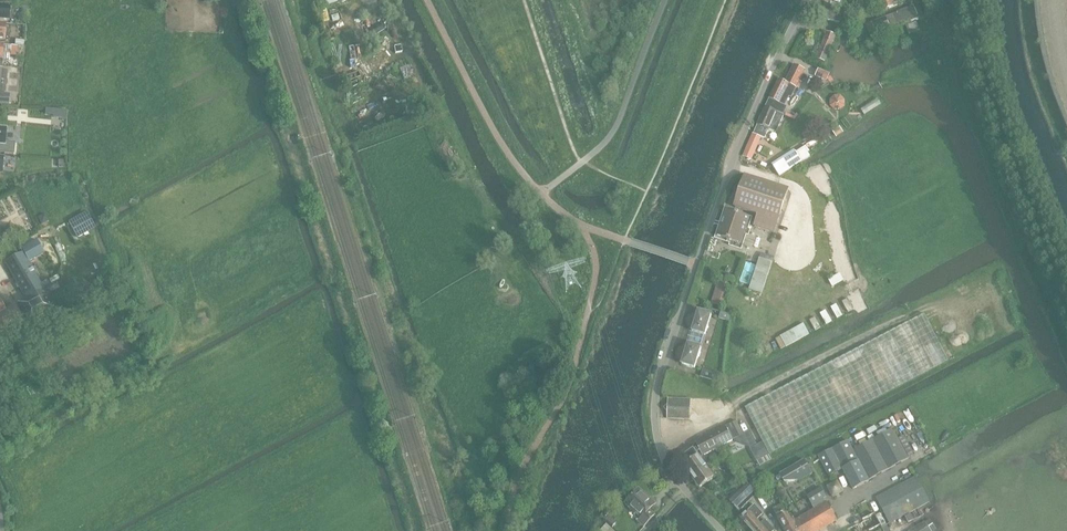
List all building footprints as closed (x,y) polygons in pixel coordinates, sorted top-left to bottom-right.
[(894,7),(891,0),(879,0),(883,12),(894,8),(894,7)] [(10,22),(10,16),(14,16),(14,8),(11,7),(0,6),(0,21),(10,22)] [(898,14),(867,26),(871,38),(919,20),(914,7),(898,13),(898,14)] [(822,9),(820,20),(834,23),(836,12),(822,9)] [(816,59),(825,63),(836,36),(827,32),(816,59)] [(10,55),(11,47),(3,46),(0,45),(0,59),(2,60),(3,54),(10,55)] [(788,98),(789,97),(791,98),(796,88),(805,69),(797,66),(788,84),(779,80),(769,99),(765,108),(755,129),(752,137),(744,157),(751,160),(759,140),(762,132),(766,134),(769,129),(777,133),(785,116),(784,116),(787,107),(785,106),(787,100),(789,102),(790,99),(788,98)] [(811,75),(823,80),(826,73),(815,68),(811,75)] [(831,96),(832,109),(846,108),(845,95),(831,96)] [(863,108),(865,113),(882,105),(880,100),(863,108)] [(66,121),(66,110),(52,111),(52,121),(66,121)] [(14,154),(15,143),(5,142),(7,129),(0,128),(0,153),(14,154)] [(772,164),(780,177),(803,163),(802,162),(811,157),(805,148),(797,153),(795,150),(772,164)] [(755,227),(774,234),(788,190),(746,176),(735,208),(759,216),(755,227)] [(731,241),(741,245),(749,219),(739,216),(740,215),(737,214),(736,215),(726,212),(718,237),(728,240),(727,241),(730,242),(731,241)] [(45,215),(39,218),(42,225),(46,223),(47,219),(45,215)] [(81,217),(69,223),(78,238),(89,232),(81,217)] [(22,245),(31,261),(44,254),(36,238),(22,245)] [(749,292),(763,296),(775,256),(761,252),(749,292)] [(6,263),(26,299),(43,289),(23,253),(6,263)] [(833,285),(845,280),(842,274),(830,278),(833,285)] [(712,304),(723,307),(730,284),(719,280),(712,304)] [(82,287),(65,293),(68,300),(85,294),(82,287)] [(15,305),(26,325),(55,310),(43,289),(26,299),(15,305)] [(15,305),(6,310),(0,300),(0,331),(17,322),(20,327),(26,325),(15,305)] [(692,332),(705,336),(712,316),(699,312),(692,332)] [(720,319),(730,322),(731,315),(722,312),(720,319)] [(925,314),(733,415),(758,462),(951,362),(925,314)] [(805,323),(780,336),(785,347),(811,334),(805,323)] [(682,365),(695,369),(701,348),(689,344),(682,365)] [(701,377),(717,382),(720,375),(703,370),(701,377)] [(667,420),(711,421),(712,400),(668,399),(667,420)] [(696,442),(698,447),(704,456),(741,437),(733,423),(725,427),(696,442)] [(843,470),(853,490),(869,482),(869,481),(908,459),(908,458),(914,454),(905,436),(898,440),(892,430),(853,451),(848,442),(818,457),(829,477),(843,470)] [(683,456),(688,464),(684,466),(686,468),(685,470),(687,472),(688,472),(692,477),(707,467),(700,458),(704,456),(698,447),(694,449),(683,456)] [(805,461),(781,475),(784,482),(800,482),(813,474),(805,461)] [(707,467),(692,477),(696,483),(696,484),(697,486),(699,486),(700,488),(714,478),(707,467)] [(760,475),(756,477),(761,485),(770,480),(765,472),(760,475)] [(876,498),(890,524),(930,502),(916,476),(876,498)] [(828,487),(828,488),(833,497),(834,497),(843,492),(843,491),(838,482),(837,482),(828,487)] [(727,500),(739,512),(757,494),(746,483),(727,500)] [(639,521),(645,527),(655,516),(649,511),(655,505),(639,490),(626,503),(642,518),(639,521)] [(793,523),(788,514),(787,515),(781,505),(773,510),(778,520),(784,530),(821,530),(837,521),(827,504),(824,500),(826,499),(822,490),(807,497),(814,509),(801,518),(798,514),(793,517),(795,521),(794,521),(794,522),(793,523)] [(752,530),(775,530),(776,530),(766,520),(762,524),(758,519),(764,514),(755,504),(740,518),(752,530)] [(875,514),(863,521),(864,523),(847,530),(884,530),(875,514)] [(606,522),(614,528),(618,522),(610,517),(606,522)] [(886,530),(897,530),(893,523),(884,527),(886,530)] [(925,523),(911,530),(931,530),(925,523)]
